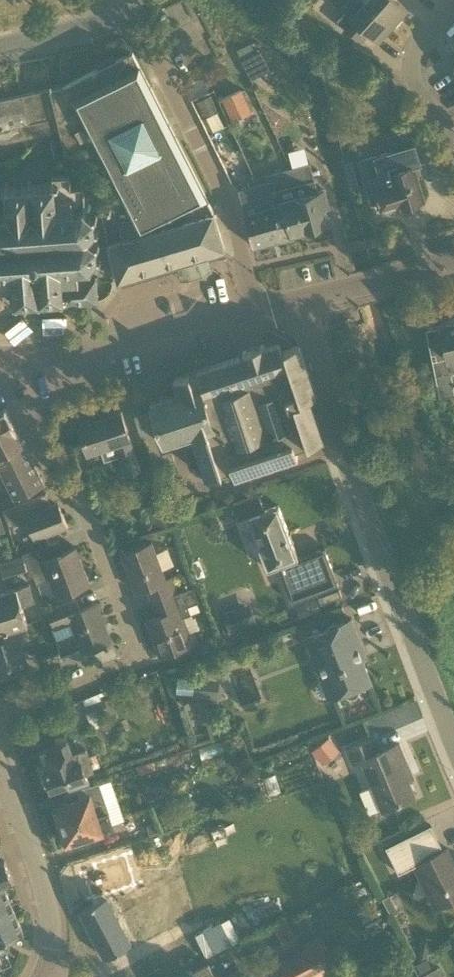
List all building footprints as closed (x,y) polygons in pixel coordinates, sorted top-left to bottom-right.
[(366,1),(365,0),(344,0),(343,1),(355,12),(351,17),(345,12),(337,21),(357,39),(366,30),(379,42),(394,26),(366,1)] [(366,1),(394,26),(409,9),(399,0),(366,0),(366,1)] [(118,280),(127,278),(225,248),(214,211),(133,51),(66,84),(52,88),(22,94),(29,123),(57,117),(66,155),(85,150),(95,145),(124,202),(100,210),(118,280)] [(253,79),(260,76),(255,66),(266,60),(261,51),(243,60),(253,79)] [(389,76),(381,80),(391,96),(399,91),(389,76)] [(13,128),(1,78),(0,78),(0,131),(13,128)] [(244,116),(252,112),(242,89),(222,98),(233,121),(244,116)] [(414,143),(407,145),(360,160),(370,195),(377,193),(380,206),(401,200),(402,205),(407,205),(414,206),(420,202),(419,200),(424,198),(417,175),(419,175),(420,170),(416,166),(414,166),(413,163),(439,155),(420,126),(409,129),(414,143)] [(301,179),(303,183),(296,185),(299,196),(296,197),(305,230),(307,229),(310,232),(317,230),(318,227),(329,223),(325,207),(329,206),(324,189),(318,190),(310,163),(292,167),(296,180),(301,179)] [(296,180),(292,167),(279,171),(284,188),(277,190),(281,203),(283,203),(287,220),(274,223),(279,240),(293,236),(292,233),(305,230),(296,197),(299,196),(296,185),(303,183),(301,179),(296,180)] [(277,190),(280,203),(274,205),(272,199),(256,203),(258,209),(245,213),(254,247),(279,240),(274,223),(287,220),(283,203),(281,203),(277,190),(284,188),(279,171),(266,174),(271,192),(277,190)] [(71,175),(52,176),(52,178),(51,178),(51,183),(32,184),(31,180),(28,180),(29,184),(9,186),(9,181),(6,182),(6,186),(2,187),(2,190),(6,189),(8,214),(0,214),(0,286),(14,285),(14,287),(10,287),(10,289),(15,288),(15,295),(11,295),(11,296),(15,296),(15,297),(10,298),(11,301),(15,301),(16,305),(19,305),(19,300),(38,299),(38,303),(42,303),(42,298),(61,297),(61,301),(62,301),(62,303),(67,303),(99,300),(97,279),(96,276),(92,277),(91,269),(92,269),(90,265),(96,258),(101,259),(101,256),(97,255),(96,245),(100,243),(99,241),(95,243),(88,237),(94,230),(98,232),(99,229),(95,227),(98,216),(97,213),(93,215),(85,209),(87,204),(86,204),(84,186),(72,187),(71,175)] [(442,321),(447,345),(449,356),(433,359),(433,362),(436,372),(441,395),(453,392),(453,318),(442,321)] [(282,350),(280,343),(266,347),(264,344),(243,351),(244,354),(175,378),(179,392),(150,402),(164,442),(192,433),(207,478),(233,469),(235,476),(247,472),(298,455),(296,448),(323,439),(309,397),(316,395),(299,344),(282,350)] [(6,408),(0,411),(0,470),(15,499),(44,484),(38,473),(6,408)] [(162,453),(154,430),(148,411),(138,414),(155,466),(175,459),(172,450),(162,453)] [(141,470),(121,412),(93,421),(92,418),(81,422),(82,425),(80,426),(88,451),(101,446),(105,459),(119,454),(126,475),(141,470)] [(35,539),(49,533),(68,526),(61,506),(53,509),(47,492),(13,505),(4,508),(10,526),(28,520),(35,539)] [(265,510),(259,493),(232,503),(238,520),(248,516),(268,569),(278,565),(292,602),(339,585),(325,547),(299,557),(293,542),(294,541),(291,533),(289,533),(279,505),(265,510)] [(159,528),(175,523),(167,500),(151,505),(159,528)] [(166,579),(152,542),(122,553),(137,592),(148,588),(153,601),(178,592),(172,577),(166,579)] [(23,553),(24,556),(27,568),(30,576),(34,574),(47,569),(57,596),(90,583),(76,547),(54,555),(50,543),(23,553)] [(27,568),(24,556),(0,563),(0,565),(3,576),(27,568)] [(29,583),(16,586),(0,591),(0,619),(24,612),(22,605),(35,601),(29,583)] [(194,587),(178,592),(153,601),(158,615),(147,620),(161,656),(191,645),(181,618),(191,614),(188,604),(199,601),(194,587)] [(80,608),(76,597),(47,608),(54,627),(72,621),(76,633),(83,650),(111,639),(97,602),(80,608)] [(233,609),(223,613),(230,631),(241,627),(233,609)] [(16,626),(28,623),(24,612),(0,619),(0,647),(21,640),(16,626)] [(348,620),(347,617),(346,618),(346,620),(304,637),(326,696),(327,698),(345,692),(347,695),(351,697),(355,697),(358,695),(359,692),(360,689),(359,686),(372,682),(358,646),(362,645),(352,618),(348,620)] [(29,666),(21,640),(0,647),(0,675),(29,666)] [(45,665),(62,660),(61,657),(59,652),(43,657),(45,665)] [(173,693),(214,694),(215,677),(173,676),(173,693)] [(88,718),(109,711),(104,698),(84,706),(88,718)] [(69,740),(68,737),(58,741),(59,743),(42,749),(48,764),(45,767),(42,772),(46,784),(50,783),(51,787),(70,780),(71,783),(88,777),(86,768),(99,763),(95,753),(89,755),(86,745),(79,748),(75,737),(69,740)] [(329,737),(313,749),(323,763),(339,750),(329,737)] [(375,737),(346,749),(353,764),(361,760),(372,786),(381,807),(382,809),(416,795),(409,778),(407,778),(402,766),(408,763),(400,743),(380,751),(375,737)] [(67,843),(104,830),(114,827),(106,802),(119,798),(112,778),(67,794),(69,800),(54,805),(61,827),(59,831),(60,837),(65,839),(67,843)] [(428,842),(404,853),(411,867),(417,864),(438,907),(453,899),(453,862),(447,848),(434,854),(428,842)] [(13,880),(5,860),(0,862),(0,884),(3,883),(4,884),(13,880)] [(4,884),(3,883),(0,884),(0,908),(12,903),(4,884)] [(168,924),(153,895),(117,914),(107,897),(80,911),(105,958),(168,924)] [(10,947),(7,939),(24,932),(12,903),(0,908),(0,951),(10,947)] [(270,924),(279,942),(293,935),(283,917),(270,924)] [(420,947),(418,956),(423,957),(426,955),(429,953),(431,954),(433,941),(421,938),(420,947)] [(296,957),(284,963),(282,959),(266,968),(271,976),(307,976),(296,957)] [(209,963),(190,972),(192,976),(217,976),(209,963)]
